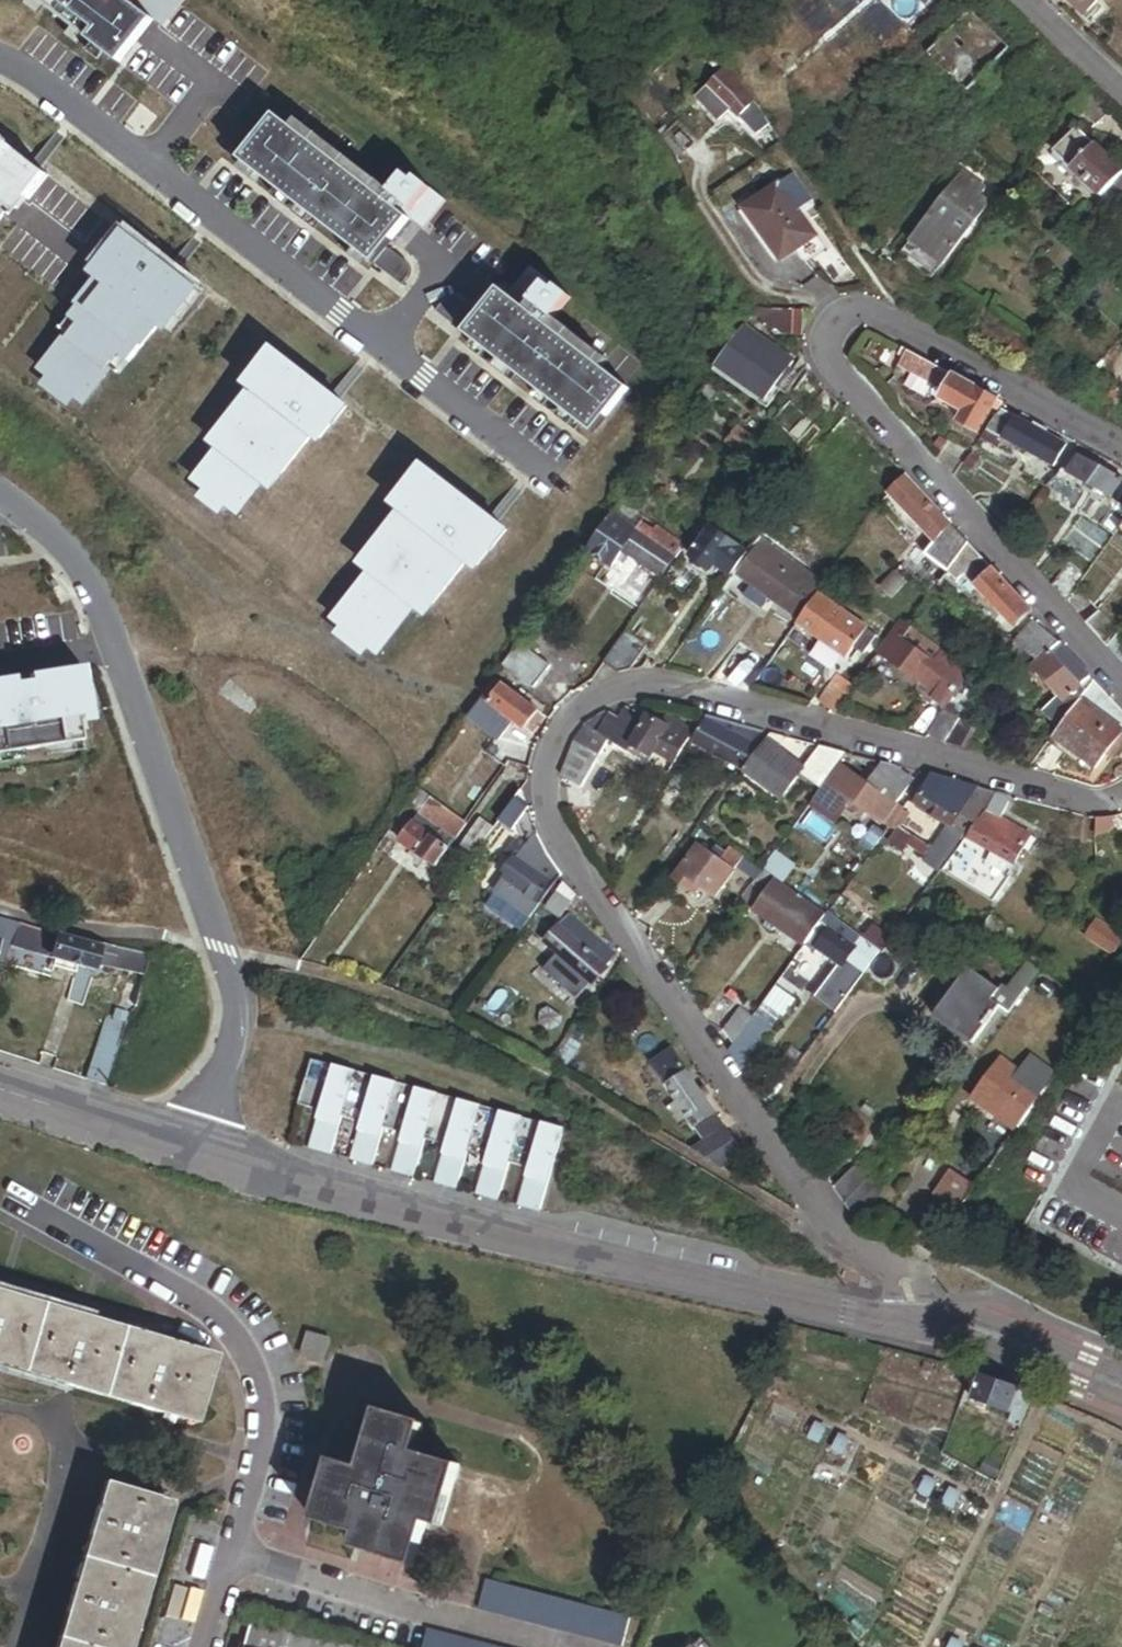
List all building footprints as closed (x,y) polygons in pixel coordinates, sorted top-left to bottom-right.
[(120,72),(153,28),(158,22),(167,28),(184,6),(176,0),(27,0),(120,72)] [(1094,0),(1077,0),(1086,9),(1094,0)] [(1010,44),(972,8),(950,32),(988,68),(1010,44)] [(739,83),(721,66),(695,97),(702,103),(722,122),(731,112),(738,118),(740,117),(758,134),(768,123),(752,103),(739,83)] [(697,110),(702,103),(695,97),(689,104),(697,110)] [(294,134),(274,120),(239,171),(378,267),(411,219),(430,233),(451,204),(402,170),(390,187),(300,125),(294,134)] [(1079,122),(1056,146),(1103,191),(1116,178),(1121,184),(1121,163),(1079,122)] [(0,146),(0,224),(18,201),(26,207),(45,182),(0,146)] [(944,258),(990,196),(981,188),(987,180),(965,164),(912,235),(944,258)] [(819,236),(799,209),(812,200),(793,174),(745,208),(783,262),(800,250),(816,239),(819,236)] [(1087,215),(1097,204),(1089,197),(1080,208),(1087,215)] [(808,261),(824,250),(816,239),(800,250),(808,261)] [(194,298),(123,242),(103,267),(110,272),(68,325),(77,331),(41,376),(83,408),(118,364),(126,370),(168,318),(174,323),(194,298)] [(529,312),(501,292),(467,338),(604,438),(640,390),(612,370),(617,363),(561,321),(576,300),(551,282),(529,312)] [(803,332),(805,306),(759,306),(758,310),(777,332),(803,332)] [(792,360),(743,325),(717,362),(766,397),(792,360)] [(364,412),(271,339),(234,386),(248,397),(208,447),(218,455),(194,486),(207,496),(201,505),(224,523),(231,514),(242,523),(268,491),(278,498),(317,448),(329,457),(364,412)] [(978,431),(992,405),(998,409),(1002,400),(902,347),(899,353),(904,356),(900,365),(944,388),(939,397),(962,410),(957,420),(978,431)] [(824,430),(790,403),(774,422),(808,450),(824,430)] [(1066,444),(1001,409),(980,438),(995,446),(1000,437),(1021,449),(1032,454),(1054,466),(1066,444)] [(738,450),(751,433),(738,423),(725,439),(738,450)] [(963,462),(967,457),(951,440),(938,458),(953,475),(963,462)] [(1028,460),(1032,454),(1021,449),(1018,456),(1028,460)] [(971,468),(980,457),(971,450),(967,457),(963,462),(971,468)] [(1111,497),(1121,477),(1078,453),(1067,473),(1111,497)] [(528,532),(425,454),(383,508),(397,518),(358,569),(369,577),(333,624),(343,632),(336,642),(366,665),(377,659),(389,661),(420,620),(437,633),(476,581),(485,589),(528,532)] [(948,569),(969,540),(959,528),(951,535),(946,529),(950,525),(904,474),(892,492),(940,544),(936,548),(929,555),(948,569)] [(684,543),(656,524),(654,528),(642,519),(637,527),(612,509),(586,546),(610,562),(621,546),(663,574),(684,543)] [(695,538),(707,521),(702,517),(690,535),(695,538)] [(857,535),(864,525),(852,517),(845,527),(857,535)] [(743,554),(744,552),(707,527),(687,555),(706,568),(714,573),(718,567),(726,573),(713,591),(717,593),(743,554)] [(929,555),(936,548),(924,539),(917,546),(929,555)] [(1033,610),(969,540),(948,569),(946,572),(966,575),(1013,628),(1033,610)] [(821,585),(759,542),(737,575),(751,584),(772,599),(799,618),(816,593),(821,585)] [(719,595),(746,556),(743,554),(717,593),(719,595)] [(1068,601),(1089,570),(1072,560),(1054,586),(1068,601)] [(714,573),(706,568),(703,573),(711,578),(714,573)] [(890,598),(905,583),(894,572),(879,587),(890,598)] [(772,599),(751,584),(743,595),(765,610),(772,599)] [(831,592),(821,585),(816,593),(825,599),(831,592)] [(825,599),(816,593),(799,618),(795,624),(845,658),(858,639),(865,630),(866,627),(825,599)] [(1119,633),(1100,610),(1087,621),(1111,647),(1119,633)] [(990,680),(899,618),(879,648),(927,681),(926,684),(935,690),(932,694),(946,704),(944,706),(948,709),(933,731),(949,742),(961,724),(990,680)] [(1094,676),(1062,642),(1035,619),(1017,642),(1040,660),(1034,667),(1065,701),(1057,706),(1066,715),(1080,694),(1094,676)] [(630,667),(648,642),(625,627),(603,659),(617,669),(621,668),(630,667)] [(867,646),(874,636),(865,630),(858,639),(867,646)] [(1119,633),(1111,647),(1121,659),(1121,636),(1119,633)] [(551,661),(520,639),(503,663),(507,666),(529,682),(534,685),(551,661)] [(754,682),(769,661),(754,652),(737,676),(754,682)] [(529,682),(507,666),(502,674),(524,689),(529,682)] [(0,687),(0,773),(97,759),(93,731),(100,730),(91,672),(36,680),(38,690),(20,692),(19,684),(0,687)] [(834,711),(853,684),(837,674),(818,700),(834,711)] [(542,716),(501,687),(502,685),(493,678),(481,696),(501,710),(496,718),(508,726),(513,720),(530,732),(542,716)] [(1080,694),(1066,715),(1051,735),(1097,767),(1109,750),(1121,731),(1121,723),(1080,694)] [(673,759),(692,726),(672,716),(669,721),(644,707),(642,710),(635,706),(634,708),(622,701),(617,712),(606,707),(584,723),(576,736),(563,771),(583,781),(611,733),(650,755),(653,748),(673,759)] [(752,743),(760,729),(706,712),(690,740),(734,762),(747,739),(752,743)] [(966,749),(976,728),(961,724),(949,742),(966,749)] [(1109,750),(1113,752),(1121,739),(1121,731),(1109,750)] [(804,765),(766,738),(759,747),(742,768),(782,797),(804,765)] [(742,768),(759,747),(752,743),(747,739),(734,762),(742,768)] [(823,782),(837,762),(826,756),(812,775),(823,782)] [(897,803),(918,776),(903,766),(880,759),(875,766),(865,781),(848,770),(841,765),(827,784),(883,823),(897,803)] [(865,781),(875,766),(866,761),(862,767),(854,762),(848,770),(865,781)] [(670,803),(687,773),(676,766),(659,797),(670,803)] [(961,833),(983,804),(973,800),(978,787),(932,774),(914,803),(949,826),(961,833)] [(454,837),(466,819),(437,798),(443,790),(425,776),(406,802),(416,810),(454,837)] [(983,804),(992,791),(978,787),(973,800),(983,804)] [(531,812),(529,804),(527,795),(517,788),(496,817),(507,824),(511,817),(524,827),(531,812)] [(1024,847),(1030,835),(1002,820),(1014,797),(998,793),(971,841),(1016,863),(1024,847)] [(883,823),(888,827),(890,824),(902,807),(897,803),(883,823)] [(897,829),(909,812),(903,806),(902,807),(890,824),(897,829)] [(454,837),(416,810),(405,824),(400,821),(394,829),(401,833),(398,837),(435,863),(454,837)] [(482,837),(492,823),(478,813),(457,844),(470,853),(482,837)] [(495,846),(509,826),(507,824),(496,817),(492,823),(482,837),(495,846)] [(562,869),(552,855),(537,829),(535,824),(504,872),(512,879),(540,900),(560,873),(562,869)] [(936,866),(961,833),(949,826),(926,858),(936,866)] [(1028,847),(1034,837),(1030,835),(1024,847),(1028,847)] [(731,870),(741,855),(728,845),(718,859),(694,842),(670,876),(689,889),(693,882),(712,896),(731,870)] [(787,875),(794,864),(775,850),(767,861),(787,875)] [(750,884),(761,869),(741,855),(731,870),(750,884)] [(787,875),(767,861),(761,869),(774,878),(781,883),(787,875)] [(818,924),(823,917),(772,881),(774,878),(761,869),(750,884),(739,899),(768,920),(765,925),(773,931),(777,925),(801,943),(816,922),(818,924)] [(584,901),(570,882),(560,873),(540,900),(533,909),(548,920),(564,896),(573,909),(584,901)] [(540,900),(512,879),(504,889),(533,909),(540,900)] [(614,949),(567,910),(543,938),(590,977),(614,949)] [(1003,919),(990,911),(982,923),(995,931),(1003,919)] [(876,949),(826,913),(823,917),(818,924),(804,944),(813,950),(815,948),(836,964),(813,996),(833,1010),(876,949)] [(1110,953),(1121,936),(1097,920),(1086,937),(1110,953)] [(875,947),(887,930),(877,923),(865,939),(875,947)] [(1083,931),(1086,925),(1081,923),(1078,929),(1083,931)] [(7,952),(14,931),(0,928),(0,972),(7,952)] [(54,942),(14,931),(7,952),(48,966),(48,964),(54,942)] [(907,953),(888,938),(880,950),(898,964),(907,953)] [(139,977),(144,961),(54,942),(48,964),(90,974),(92,967),(139,977)] [(882,985),(898,964),(880,950),(864,971),(882,985)] [(1030,987),(1040,973),(1027,963),(1016,977),(1030,987)] [(990,998),(996,990),(965,967),(931,1014),(970,1042),(997,1004),(990,998)] [(1019,1001),(1030,987),(1016,977),(1006,991),(1019,1001)] [(558,1019),(559,1011),(547,1003),(541,1006),(539,1017),(548,1024),(558,1019)] [(729,1046),(750,1018),(735,1006),(719,1029),(729,1046)] [(741,1068),(772,1024),(755,1011),(750,1018),(729,1046),(727,1049),(741,1068)] [(97,1030),(78,1087),(98,1094),(117,1037),(97,1030)] [(685,1070),(666,1043),(646,1057),(664,1084),(685,1070)] [(1014,1129),(1055,1073),(1027,1053),(1015,1069),(997,1056),(968,1096),(1014,1129)] [(719,1118),(687,1071),(667,1084),(699,1132),(719,1118)] [(301,1162),(323,1168),(335,1130),(349,1086),(306,1073),(291,1118),(313,1125),(301,1162)] [(354,1137),(343,1174),(364,1181),(376,1143),(390,1098),(349,1086),(335,1130),(354,1137)] [(396,1149),(384,1186),(406,1193),(417,1155),(431,1110),(390,1098),(376,1143),(396,1149)] [(438,1161),(426,1199),(448,1206),(460,1168),(474,1123),(431,1110),(417,1155),(438,1161)] [(468,1211),(477,1214),(489,1218),(501,1180),(515,1135),(474,1123),(460,1168),(479,1174),(468,1211)] [(742,1149),(724,1123),(706,1136),(702,1132),(683,1144),(718,1164),(742,1149)] [(501,1180),(520,1186),(509,1224),(531,1230),(556,1147),(515,1135),(501,1180)] [(954,1210),(971,1187),(949,1171),(932,1194),(954,1210)] [(859,1188),(849,1174),(832,1185),(842,1200),(859,1188)] [(848,1230),(869,1202),(859,1188),(842,1200),(832,1185),(822,1192),(848,1230)] [(211,1353),(0,1286),(0,1359),(190,1420),(211,1353)] [(312,1357),(320,1334),(299,1327),(292,1350),(312,1357)] [(1017,1424),(1031,1393),(975,1373),(967,1396),(1008,1411),(1006,1420),(1017,1424)] [(433,1520),(450,1460),(409,1448),(419,1416),(372,1403),(355,1462),(325,1453),(307,1513),(350,1525),(345,1541),(405,1558),(418,1515),(433,1520)] [(820,1439),(826,1427),(814,1421),(808,1433),(820,1439)] [(843,1451),(849,1439),(837,1433),(831,1445),(843,1451)] [(990,1465),(993,1456),(979,1451),(974,1465),(985,1469),(987,1464),(990,1465)] [(993,1479),(997,1468),(990,1465),(987,1464),(985,1469),(982,1475),(993,1479)] [(167,1495),(99,1475),(47,1646),(121,1646),(167,1495)] [(930,1492),(936,1481),(924,1475),(918,1486),(930,1492)] [(954,1504),(960,1492),(948,1486),(942,1498),(954,1504)] [(617,1642),(625,1612),(480,1574),(472,1604),(617,1642)] [(339,1639),(337,1642),(243,1618),(236,1646),(368,1646),(339,1639)] [(421,1624),(415,1646),(508,1646),(421,1624)] [(962,1643),(950,1638),(946,1646),(960,1646),(962,1643)]
